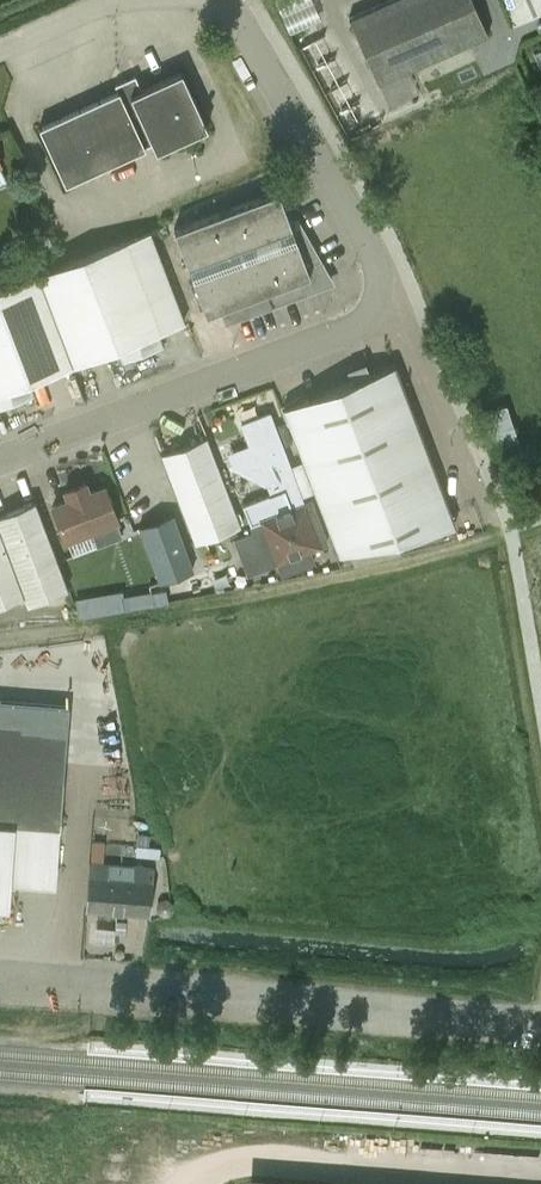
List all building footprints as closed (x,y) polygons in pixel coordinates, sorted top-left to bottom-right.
[(377,84),(488,35),(472,0),(385,0),(347,17),(377,84)] [(64,184),(152,144),(155,151),(207,127),(181,71),(140,89),(134,76),(114,85),(116,90),(38,126),(64,184)] [(277,190),(173,229),(187,267),(205,313),(219,307),(225,322),(315,289),(334,282),(296,216),(288,220),(277,190)] [(74,362),(117,345),(122,359),(162,343),(157,330),(185,320),(150,227),(0,284),(0,405),(33,392),(28,379),(74,362)] [(393,365),(326,390),(281,407),(337,553),(453,525),(393,365)] [(479,411),(494,456),(522,448),(506,402),(479,411)] [(242,503),(249,521),(250,524),(261,519),(277,561),(320,544),(269,411),(241,422),(250,444),(234,449),(242,470),(264,481),(279,476),(284,487),(242,503)] [(286,422),(276,426),(283,444),(293,440),(286,422)] [(240,525),(240,524),(206,435),(161,453),(195,542),(240,525)] [(51,504),(64,538),(116,519),(104,485),(88,491),(84,481),(64,489),(67,498),(51,504)] [(23,594),(27,603),(67,587),(34,499),(0,513),(0,534),(23,594)] [(139,525),(159,581),(192,569),(172,513),(139,525)] [(23,594),(0,534),(0,603),(23,594)] [(152,591),(154,603),(167,600),(165,589),(152,591)] [(150,591),(122,596),(124,608),(152,603),(150,591)] [(96,595),(75,598),(78,616),(100,612),(96,595)] [(56,877),(60,828),(69,706),(0,700),(0,897),(9,897),(11,874),(56,877)] [(133,842),(132,854),(152,856),(153,844),(133,842)] [(85,910),(117,912),(121,864),(89,862),(85,910)] [(152,866),(121,864),(117,912),(149,914),(152,866)] [(125,921),(116,920),(115,932),(125,932),(125,921)]
